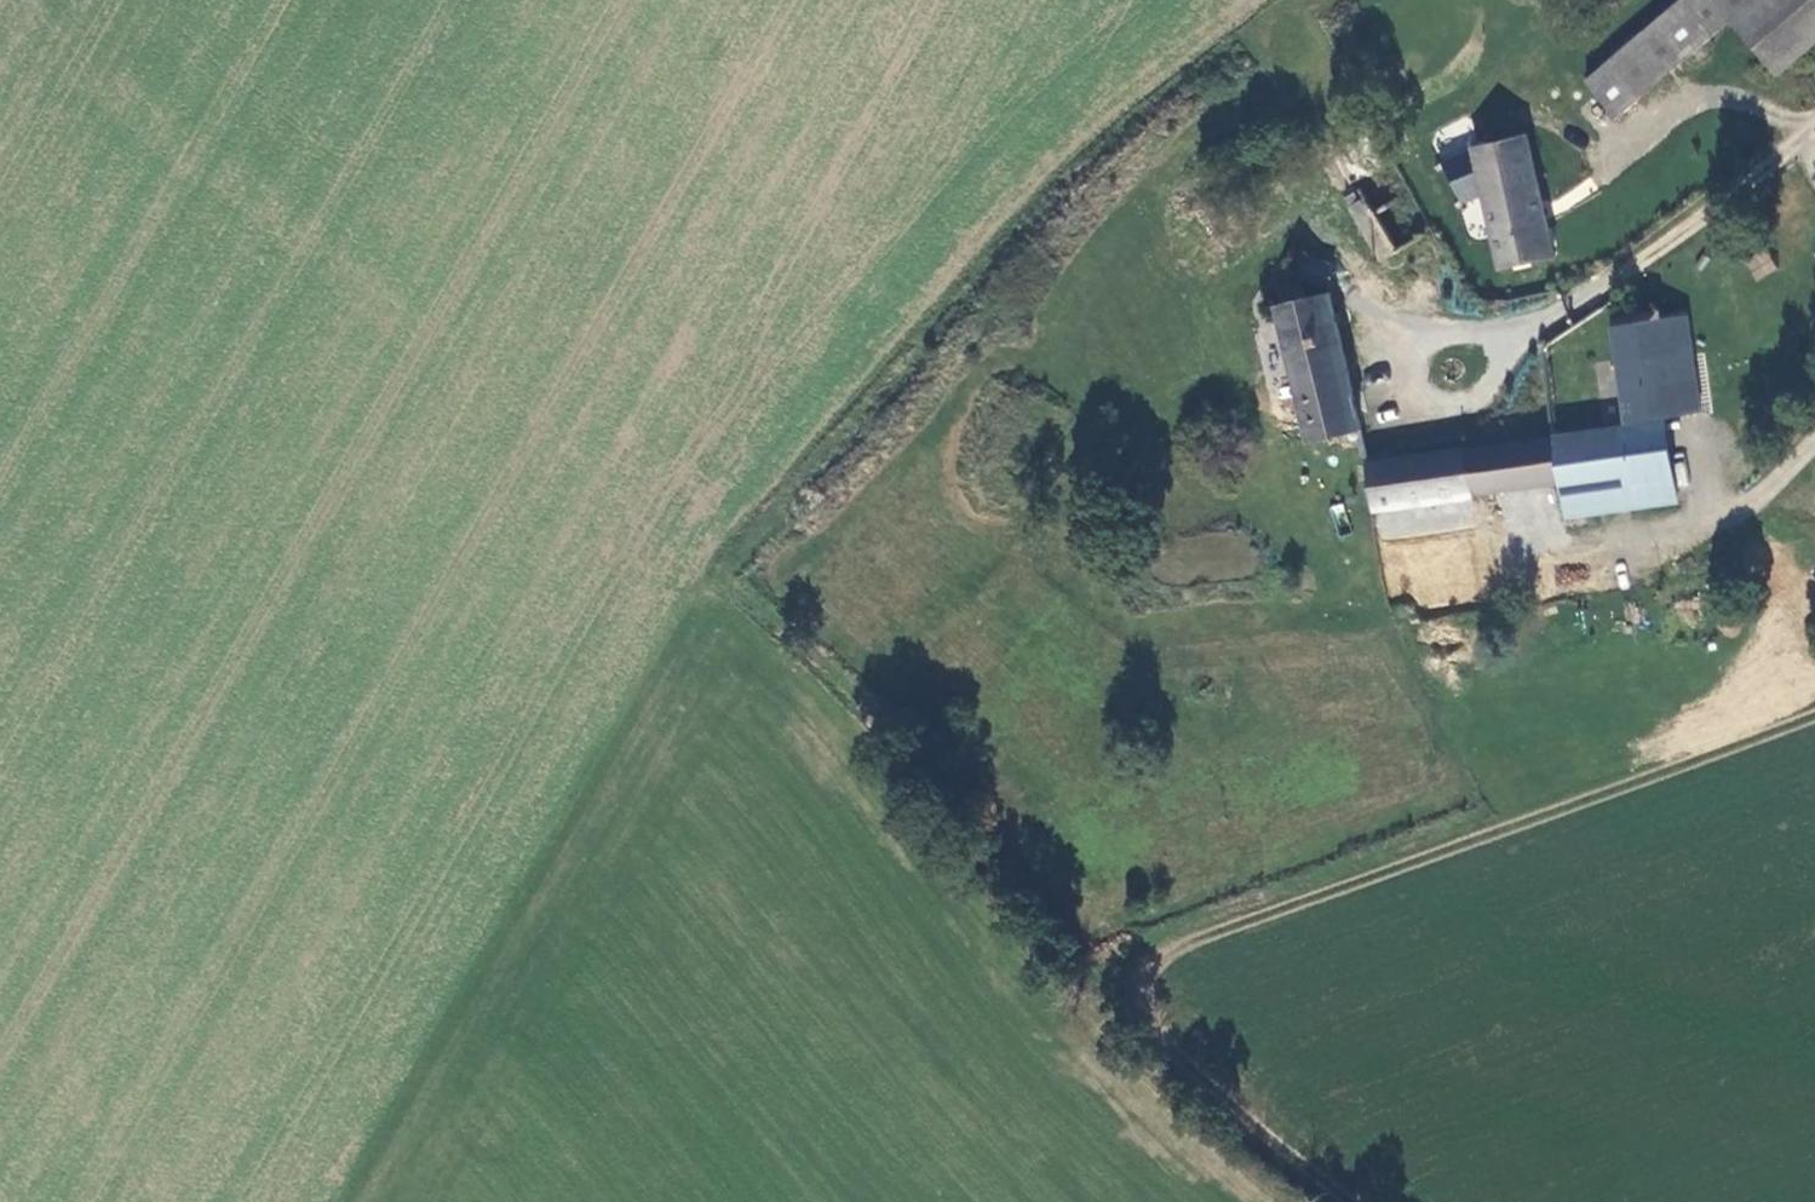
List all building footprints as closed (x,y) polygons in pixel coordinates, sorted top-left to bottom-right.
[(1566,101),(1598,138),(1736,20),(1784,74),(1814,47),(1814,0),(1684,0),(1566,101)] [(1483,148),(1477,151),(1487,192),(1515,303),(1568,291),(1564,274),(1546,197),(1532,136),(1483,148)] [(1465,152),(1442,159),(1448,179),(1471,172),(1465,152)] [(1411,243),(1390,203),(1372,212),(1364,197),(1348,205),(1376,260),(1411,243)] [(1744,261),(1755,281),(1777,268),(1766,249),(1744,261)] [(1331,296),(1339,273),(1311,263),(1303,286),(1331,296)] [(1278,313),(1312,451),(1353,441),(1353,447),(1357,450),(1360,450),(1363,449),(1365,446),(1365,442),(1363,439),(1362,439),(1367,438),(1333,301),(1309,306),(1306,290),(1284,295),(1288,311),(1278,313)] [(1666,312),(1618,319),(1620,327),(1667,320),(1666,312)] [(1620,327),(1624,357),(1668,351),(1673,385),(1667,386),(1673,425),(1707,421),(1692,317),(1667,320),(1620,327)] [(1685,511),(1673,425),(1667,386),(1673,385),(1668,351),(1624,357),(1635,427),(1561,437),(1568,489),(1574,526),(1685,511)] [(1478,501),(1568,489),(1561,437),(1373,464),(1381,519),(1478,506),(1478,501)]
